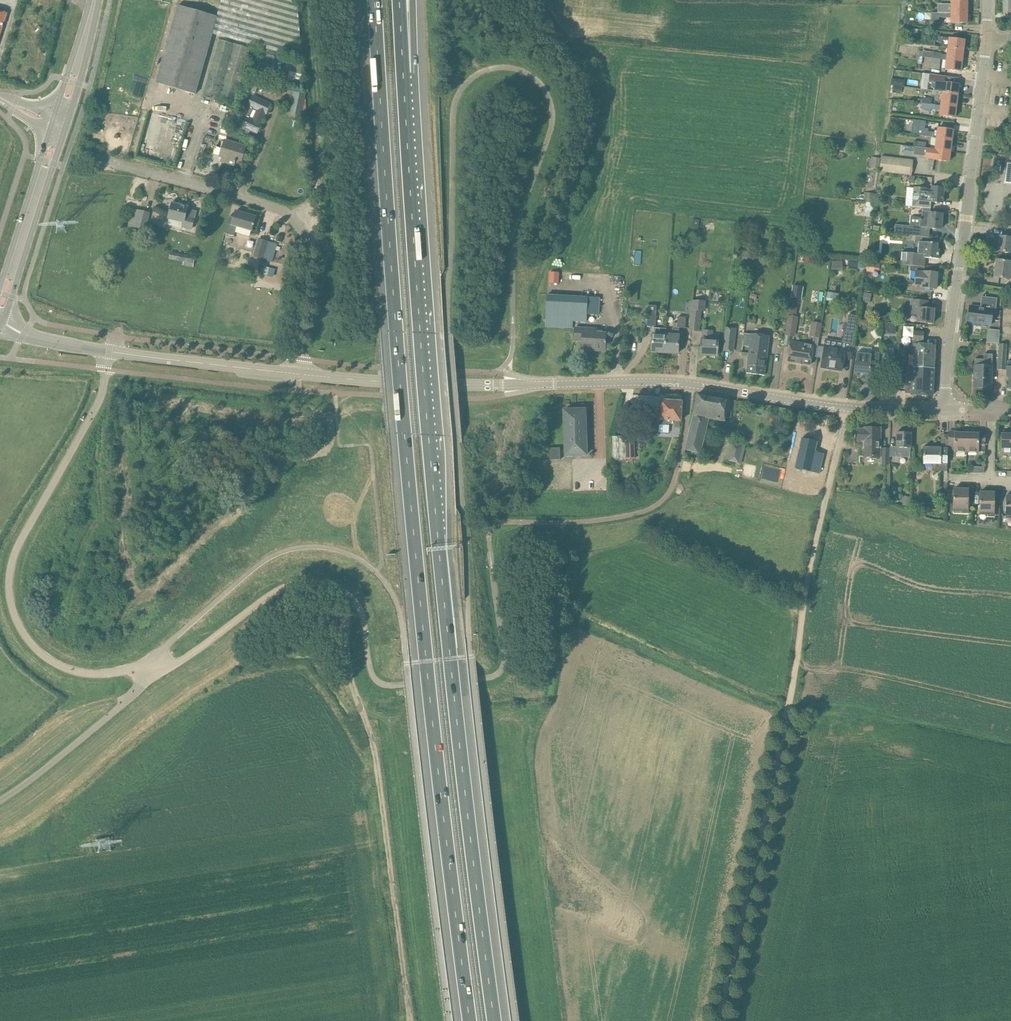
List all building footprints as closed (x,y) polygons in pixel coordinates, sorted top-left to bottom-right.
[(218,17),(178,6),(156,83),(196,95),(213,34),(302,59),(297,0),(222,0),(218,17)] [(956,1),(952,1),(952,4),(938,4),(938,13),(967,13),(968,1),(956,1)] [(967,23),(967,13),(938,13),(931,12),(931,20),(939,20),(939,17),(947,17),(947,18),(951,18),(951,23),(967,23)] [(940,47),(948,48),(964,50),(965,40),(935,37),(934,42),(941,43),(940,47)] [(234,105),(250,48),(218,40),(202,96),(234,105)] [(941,59),(947,60),(962,62),(964,50),(948,48),(947,55),(942,54),(942,53),(923,51),(919,51),(918,56),(932,58),(941,59)] [(962,62),(947,60),(946,70),(961,72),(962,62)] [(289,75),(298,77),(300,64),(290,62),(289,75)] [(930,74),(928,90),(943,92),(958,94),(959,86),(956,85),(944,84),(945,76),(930,74)] [(265,83),(251,80),(250,85),(257,87),(263,89),(265,83)] [(902,94),(903,87),(893,86),(892,93),(902,94)] [(305,100),(306,93),(294,91),(291,102),(293,102),(290,115),(299,117),(300,114),(307,114),(307,100),(305,100)] [(943,92),(942,105),(957,107),(958,96),(958,94),(943,92)] [(267,116),(272,105),(252,96),(248,105),(246,104),(241,116),(243,117),(239,125),(257,133),(261,124),(265,115),(267,116)] [(922,102),(921,108),(931,109),(941,111),(940,115),(955,117),(957,107),(942,105),(932,104),(922,102)] [(937,137),(953,139),(954,130),(939,128),(938,130),(934,129),(934,132),(928,131),(928,129),(925,128),(926,121),(913,119),(911,134),(937,137)] [(937,137),(936,149),(951,151),(953,139),(937,137)] [(235,166),(235,162),(241,163),(246,147),(225,141),(220,157),(223,158),(222,162),(235,166)] [(951,151),(936,149),(926,148),(915,146),(915,153),(924,154),(924,156),(934,157),(934,159),(950,161),(951,151)] [(879,169),(880,158),(872,157),(870,168),(879,169)] [(903,160),(881,157),(880,171),(901,174),(903,160)] [(922,208),(930,209),(931,202),(943,204),(945,187),(932,186),(931,189),(926,189),(926,188),(913,187),(912,207),(922,208)] [(866,202),(866,203),(874,204),(874,203),(875,193),(864,192),(863,202),(866,202)] [(183,227),(192,230),(196,212),(188,210),(189,207),(173,203),(169,218),(184,222),(183,227)] [(894,234),(915,236),(927,237),(928,228),(941,230),(943,213),(930,212),(930,209),(922,208),(922,217),(910,216),(910,226),(895,224),(894,234)] [(141,210),(136,228),(140,229),(146,231),(150,212),(141,210)] [(229,219),(225,233),(234,236),(235,232),(250,237),(252,230),(256,217),(236,211),(235,215),(230,214),(229,219)] [(911,266),(925,267),(925,258),(939,259),(940,250),(938,250),(938,243),(928,242),(929,237),(927,237),(915,236),(915,241),(919,242),(918,254),(902,253),(901,265),(911,266)] [(998,251),(1010,253),(1010,238),(1000,236),(998,251)] [(258,239),(253,257),(263,259),(268,261),(272,262),(277,244),(273,243),(258,239)] [(193,267),(196,256),(172,250),(169,258),(184,262),(183,265),(193,267)] [(583,260),(582,271),(603,272),(604,261),(583,260)] [(859,260),(858,270),(865,270),(866,261),(859,260)] [(997,260),(995,277),(1009,279),(1010,271),(1010,262),(997,260)] [(832,271),(843,270),(842,261),(831,261),(832,271)] [(262,275),(273,278),(275,270),(264,266),(262,275)] [(938,273),(925,272),(924,272),(925,267),(911,266),(910,271),(915,272),(914,286),(923,287),(923,288),(936,290),(938,273)] [(801,300),(803,287),(793,285),(791,298),(801,300)] [(869,303),(872,293),(863,291),(860,301),(869,303)] [(547,295),(546,320),(545,327),(572,329),(573,321),(586,322),(587,315),(598,316),(600,298),(588,297),(547,295)] [(996,310),(998,299),(982,297),(981,308),(970,307),(968,323),(975,324),(974,326),(982,327),(982,324),(992,326),(994,310),(996,310)] [(706,301),(692,300),(689,330),(700,331),(702,309),(705,310),(706,301)] [(934,324),(935,309),(928,308),(929,301),(911,300),(910,315),(917,316),(917,323),(934,324)] [(656,326),(657,305),(648,305),(647,326),(656,326)] [(826,339),(821,367),(842,370),(844,358),(851,359),(858,315),(849,314),(847,322),(845,322),(843,331),(841,342),(826,339)] [(673,335),(666,335),(665,353),(678,354),(679,335),(679,330),(679,328),(686,328),(686,317),(678,316),(677,323),(674,323),(673,335)] [(786,316),(784,334),(790,335),(795,335),(797,317),(795,317),(786,316)] [(791,342),(788,362),(810,365),(812,356),(815,356),(818,336),(819,337),(822,322),(811,320),(808,335),(813,336),(811,345),(791,342)] [(888,322),(888,323),(885,323),(884,331),(887,331),(887,333),(896,334),(897,323),(888,322)] [(597,333),(597,329),(575,328),(574,341),(582,341),(582,350),(590,350),(591,349),(605,350),(606,334),(597,333)] [(653,334),(652,352),(665,353),(666,335),(667,329),(660,328),(654,328),(654,334),(653,334)] [(719,340),(712,339),(713,332),(703,331),(703,339),(702,339),(701,355),(717,356),(719,340)] [(934,369),(935,369),(936,345),(924,344),(924,332),(913,331),(912,346),(909,345),(908,355),(915,355),(914,368),(934,369)] [(735,335),(725,334),(724,351),(734,352),(735,335)] [(743,346),(750,347),(747,373),(764,376),(770,338),(744,334),(743,346)] [(1007,345),(999,344),(998,358),(998,364),(997,370),(1005,370),(1007,345)] [(855,368),(855,369),(855,370),(855,372),(867,373),(866,381),(872,382),(877,383),(879,368),(880,352),(871,351),(871,355),(858,353),(857,353),(856,361),(855,368)] [(883,368),(893,369),(894,353),(884,353),(883,368)] [(984,354),(984,360),(975,360),(974,388),(991,389),(992,364),(993,355),(984,354)] [(907,377),(910,377),(934,378),(934,369),(914,368),(908,367),(907,377)] [(934,378),(910,377),(909,385),(906,384),(905,393),(912,393),(912,395),(933,396),(934,378)] [(699,394),(687,449),(701,452),(709,417),(730,421),(732,411),(727,410),(729,401),(699,394)] [(659,420),(659,425),(669,426),(669,424),(673,424),(673,421),(681,422),(682,402),(661,400),(659,420)] [(587,454),(585,409),(564,410),(566,455),(587,454)] [(881,428),(865,428),(865,429),(858,429),(857,441),(865,441),(864,457),(881,457),(881,428)] [(912,432),(898,432),(897,457),(910,458),(910,448),(911,448),(912,432)] [(955,452),(967,452),(968,433),(949,433),(949,441),(949,446),(955,446),(955,452)] [(986,434),(968,433),(967,452),(980,452),(986,453),(986,442),(986,434)] [(1002,434),(1002,453),(1010,453),(1010,434),(1002,434)] [(625,436),(612,436),(613,460),(626,460),(625,436)] [(802,438),(795,467),(820,472),(823,457),(815,455),(817,442),(802,438)] [(741,464),(746,443),(733,440),(728,461),(741,464)] [(550,460),(561,460),(560,447),(550,448),(550,460)] [(882,447),(881,465),(889,465),(889,457),(890,448),(882,447)] [(942,448),(925,448),(924,464),(932,464),(932,471),(948,471),(948,448),(942,448)] [(924,472),(924,463),(913,463),(912,471),(924,472)] [(845,475),(842,481),(848,484),(851,478),(845,475)] [(948,490),(948,499),(954,499),(954,512),(969,512),(969,489),(954,489),(954,490),(948,490)] [(980,515),(988,516),(995,516),(996,493),(980,493),(980,515)]
